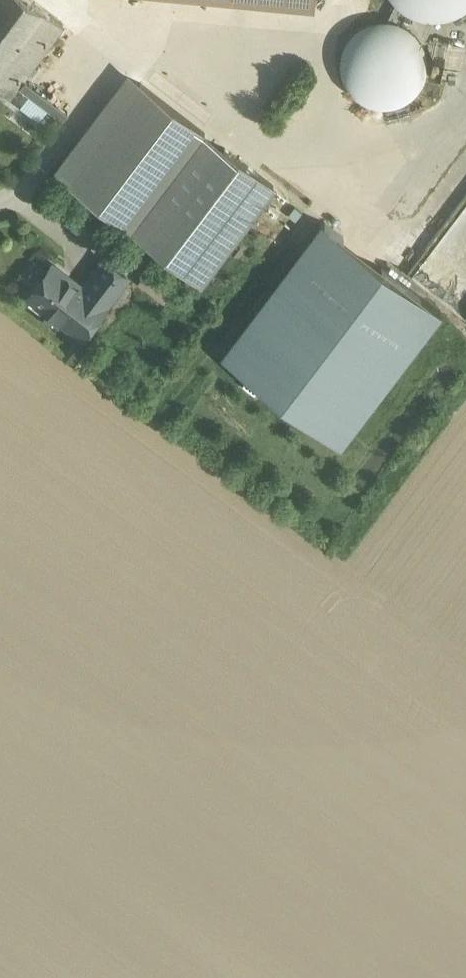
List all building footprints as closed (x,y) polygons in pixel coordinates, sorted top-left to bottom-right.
[(10,97),(64,24),(31,0),(0,0),(0,89),(10,97)] [(397,1),(410,13),(426,20),(444,22),(461,18),(465,15),(465,0),(397,0),(397,1)] [(411,29),(398,24),(384,23),(370,27),(358,35),(349,48),(345,62),(346,77),(352,91),(362,102),(376,109),(391,111),(406,108),(418,100),(427,90),(432,77),(433,63),(429,49),(422,37),(411,29)] [(204,131),(141,82),(68,178),(132,227),(204,131)] [(0,89),(0,110),(10,97),(0,89)] [(437,236),(465,191),(465,141),(454,133),(402,214),(437,236)] [(213,136),(137,232),(210,281),(281,185),(213,136)] [(442,311),(334,229),(334,236),(333,236),(333,229),(334,229),(322,220),(224,350),(277,391),(343,441),(442,311)] [(107,259),(85,287),(106,302),(128,274),(105,257),(107,259)] [(68,278),(67,273),(53,262),(29,293),(82,334),(106,302),(85,287),(81,283),(76,284),(68,278)]
